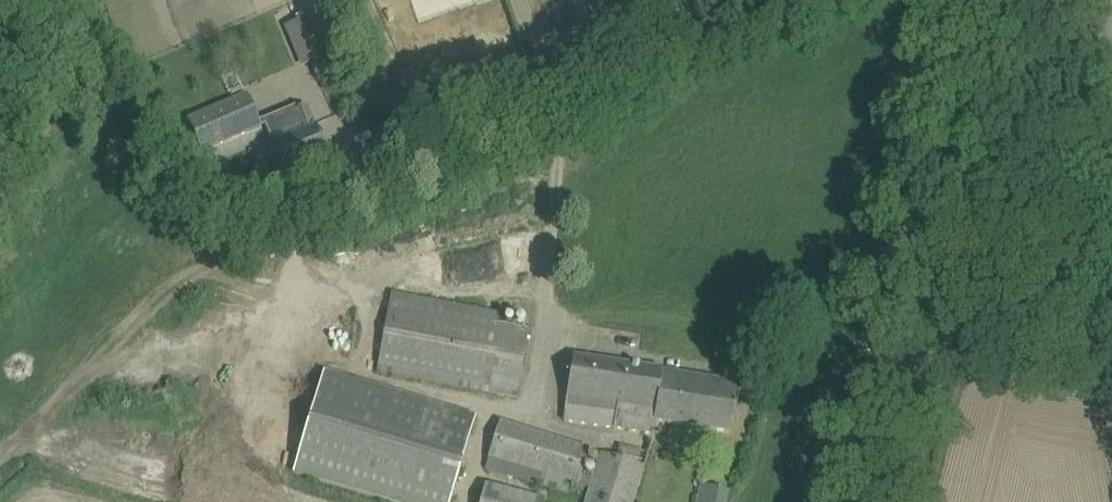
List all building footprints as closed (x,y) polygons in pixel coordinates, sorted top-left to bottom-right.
[(304,18),(283,27),(299,67),(321,58),(304,18)] [(254,91),(193,115),(206,148),(267,124),(254,91)] [(302,132),(273,144),(288,178),(330,160),(306,106),(293,111),(302,132)] [(516,397),(525,352),(529,330),(496,324),(498,314),(391,294),(377,370),(516,397)] [(654,420),(708,429),(730,433),(733,410),(734,411),(735,409),(734,409),(737,389),(661,376),(662,370),(576,356),(565,422),(651,436),(654,420)] [(476,416),(326,370),(294,474),(390,501),(450,501),(476,416)] [(591,449),(500,420),(489,458),(579,486),(591,449)] [(589,501),(637,501),(647,468),(602,455),(589,501)] [(728,490),(702,485),(698,501),(725,501),(728,490)] [(483,490),(480,501),(527,501),(483,490)]
